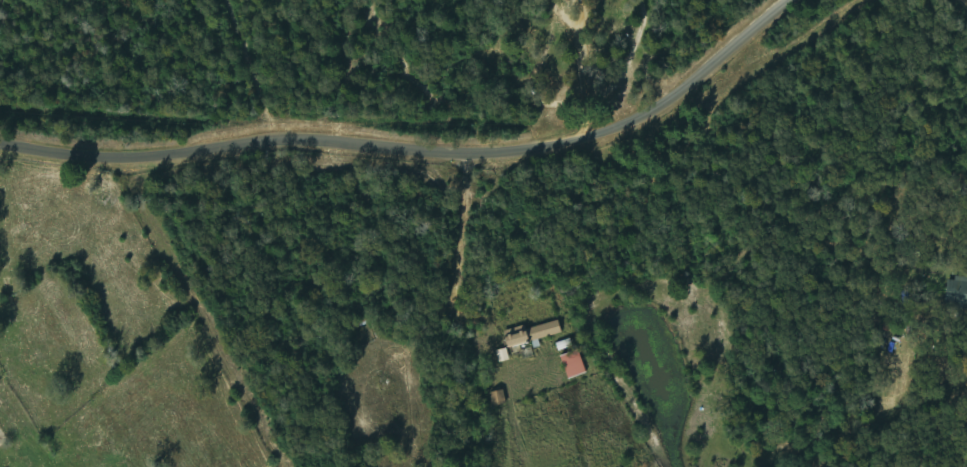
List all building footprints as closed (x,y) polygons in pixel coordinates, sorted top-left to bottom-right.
[(951,277),(947,304),(966,307),(966,280),(951,277)] [(565,334),(562,321),(526,330),(525,327),(508,332),(512,348),(565,334)] [(498,352),(501,363),(512,361),(509,349),(498,352)] [(570,379),(588,374),(582,351),(564,355),(570,379)]
